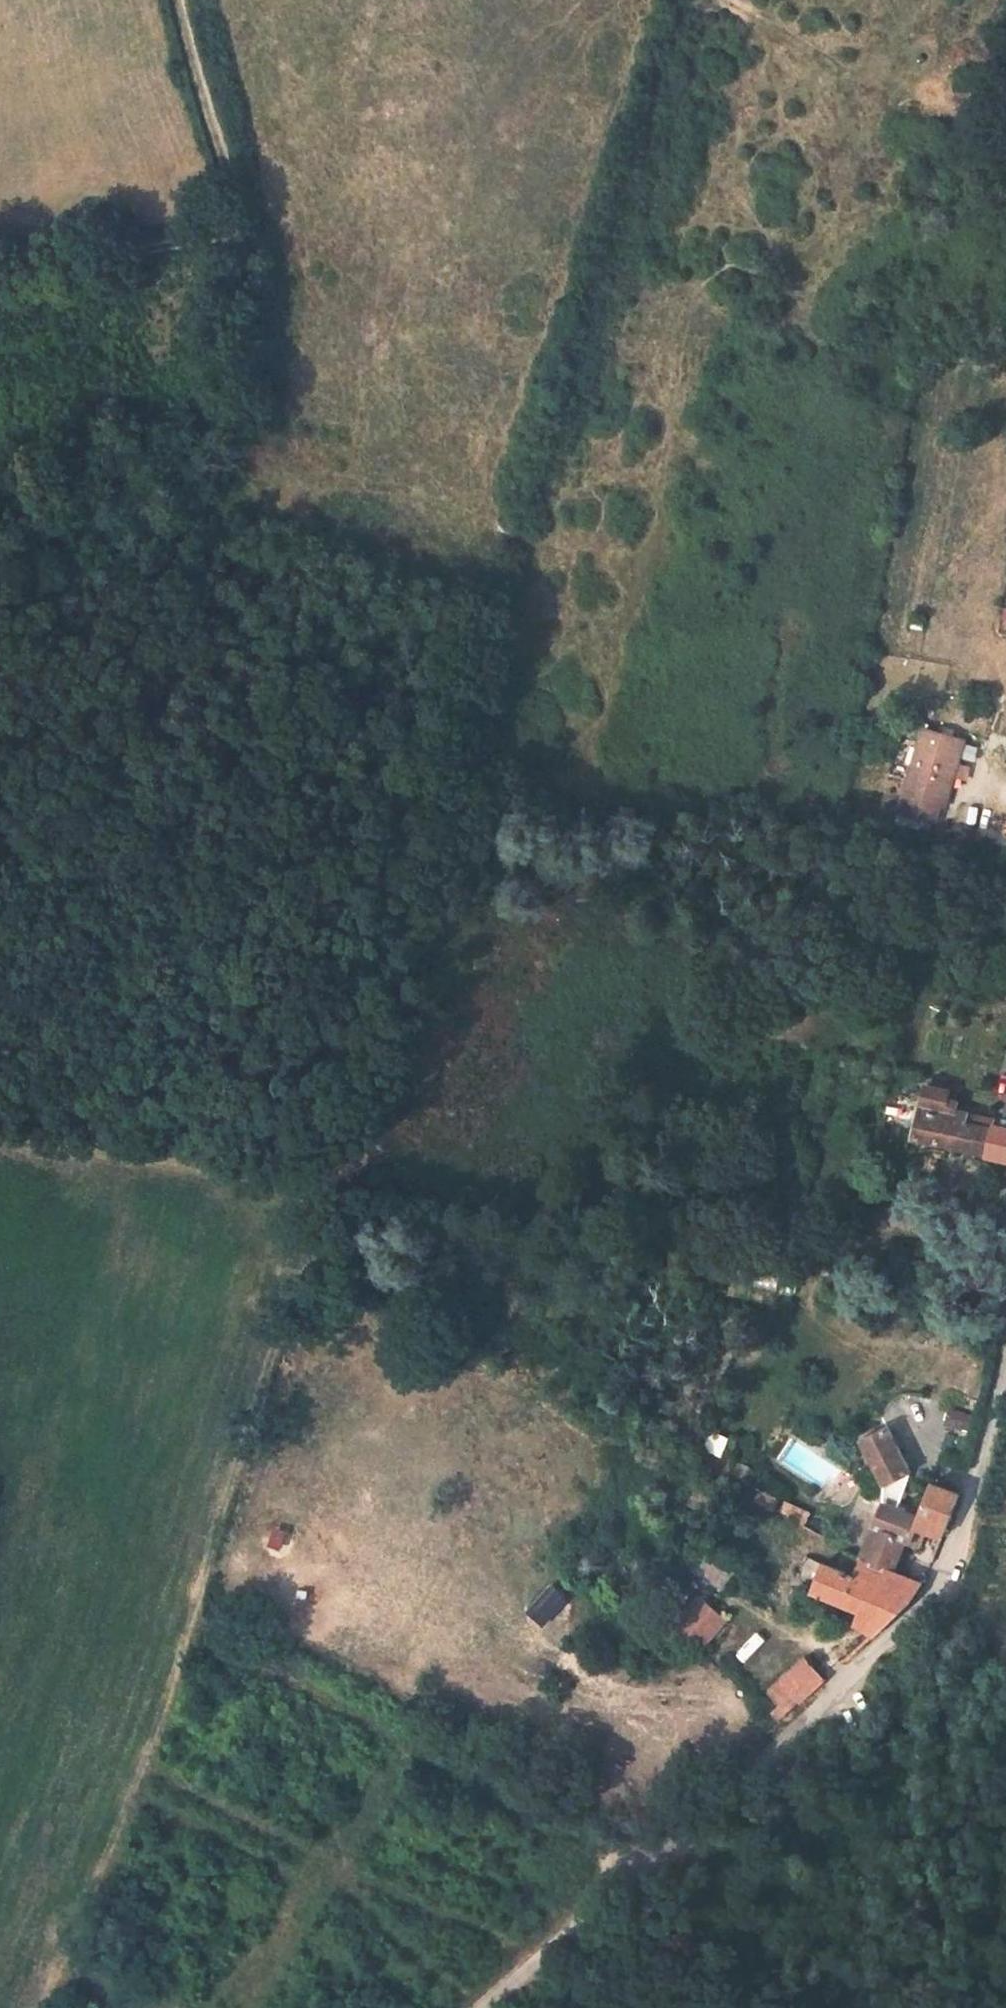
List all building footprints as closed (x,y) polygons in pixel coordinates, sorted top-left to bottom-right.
[(979,729),(941,715),(915,791),(947,801),(962,760),(968,761),(979,729)] [(950,1084),(926,1080),(923,1097),(955,1103),(957,1095),(948,1093),(950,1084)] [(1005,1145),(1005,1112),(955,1103),(923,1097),(918,1129),(938,1131),(1005,1145)] [(916,1545),(925,1521),(916,1516),(920,1505),(896,1496),(910,1456),(887,1408),(858,1425),(885,1478),(859,1540),(864,1543),(899,1556),(905,1541),(916,1545)] [(916,1516),(925,1521),(942,1526),(961,1479),(931,1469),(920,1505),(916,1516)] [(918,1587),(926,1567),(899,1556),(864,1543),(855,1565),(819,1555),(810,1578),(865,1600),(875,1576),(918,1587)] [(861,1611),(878,1627),(884,1621),(918,1587),(875,1576),(865,1600),(861,1611)] [(707,1650),(728,1612),(689,1590),(668,1627),(707,1650)] [(816,1647),(803,1664),(818,1678),(836,1663),(816,1647)]
